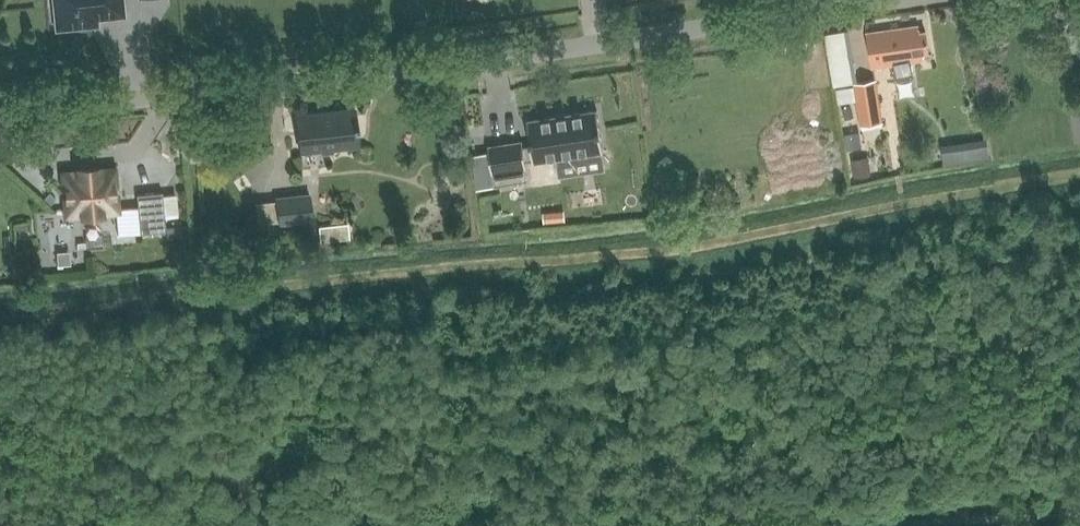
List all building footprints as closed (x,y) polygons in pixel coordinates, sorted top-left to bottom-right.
[(82,25),(82,19),(121,14),(120,0),(56,0),(57,10),(54,10),(56,24),(58,23),(59,28),(82,25)] [(834,80),(857,79),(854,27),(831,28),(834,80)] [(919,33),(918,27),(868,34),(873,68),(894,64),(896,78),(913,75),(911,62),(923,60),(922,53),(929,53),(926,32),(919,33)] [(863,123),(884,120),(877,78),(856,81),(863,123)] [(854,86),(836,89),(838,103),(856,100),(854,86)] [(359,146),(358,139),(355,109),(296,116),(300,153),(359,146)] [(595,110),(527,120),(533,161),(555,157),(601,151),(595,110)] [(991,137),(946,140),(947,158),(993,156),(991,137)] [(527,181),(521,141),(488,146),(493,185),(527,181)] [(868,157),(851,160),(854,178),(871,175),(868,157)] [(116,211),(113,172),(65,175),(68,214),(116,211)] [(50,193),(43,199),(50,206),(56,200),(50,193)] [(137,196),(140,234),(166,232),(163,193),(137,196)] [(307,194),(272,197),(275,225),(310,222),(307,194)] [(345,240),(343,224),(315,227),(316,243),(345,240)] [(93,235),(85,236),(85,246),(94,246),(93,235)] [(69,251),(56,252),(58,265),(70,264),(69,251)]
